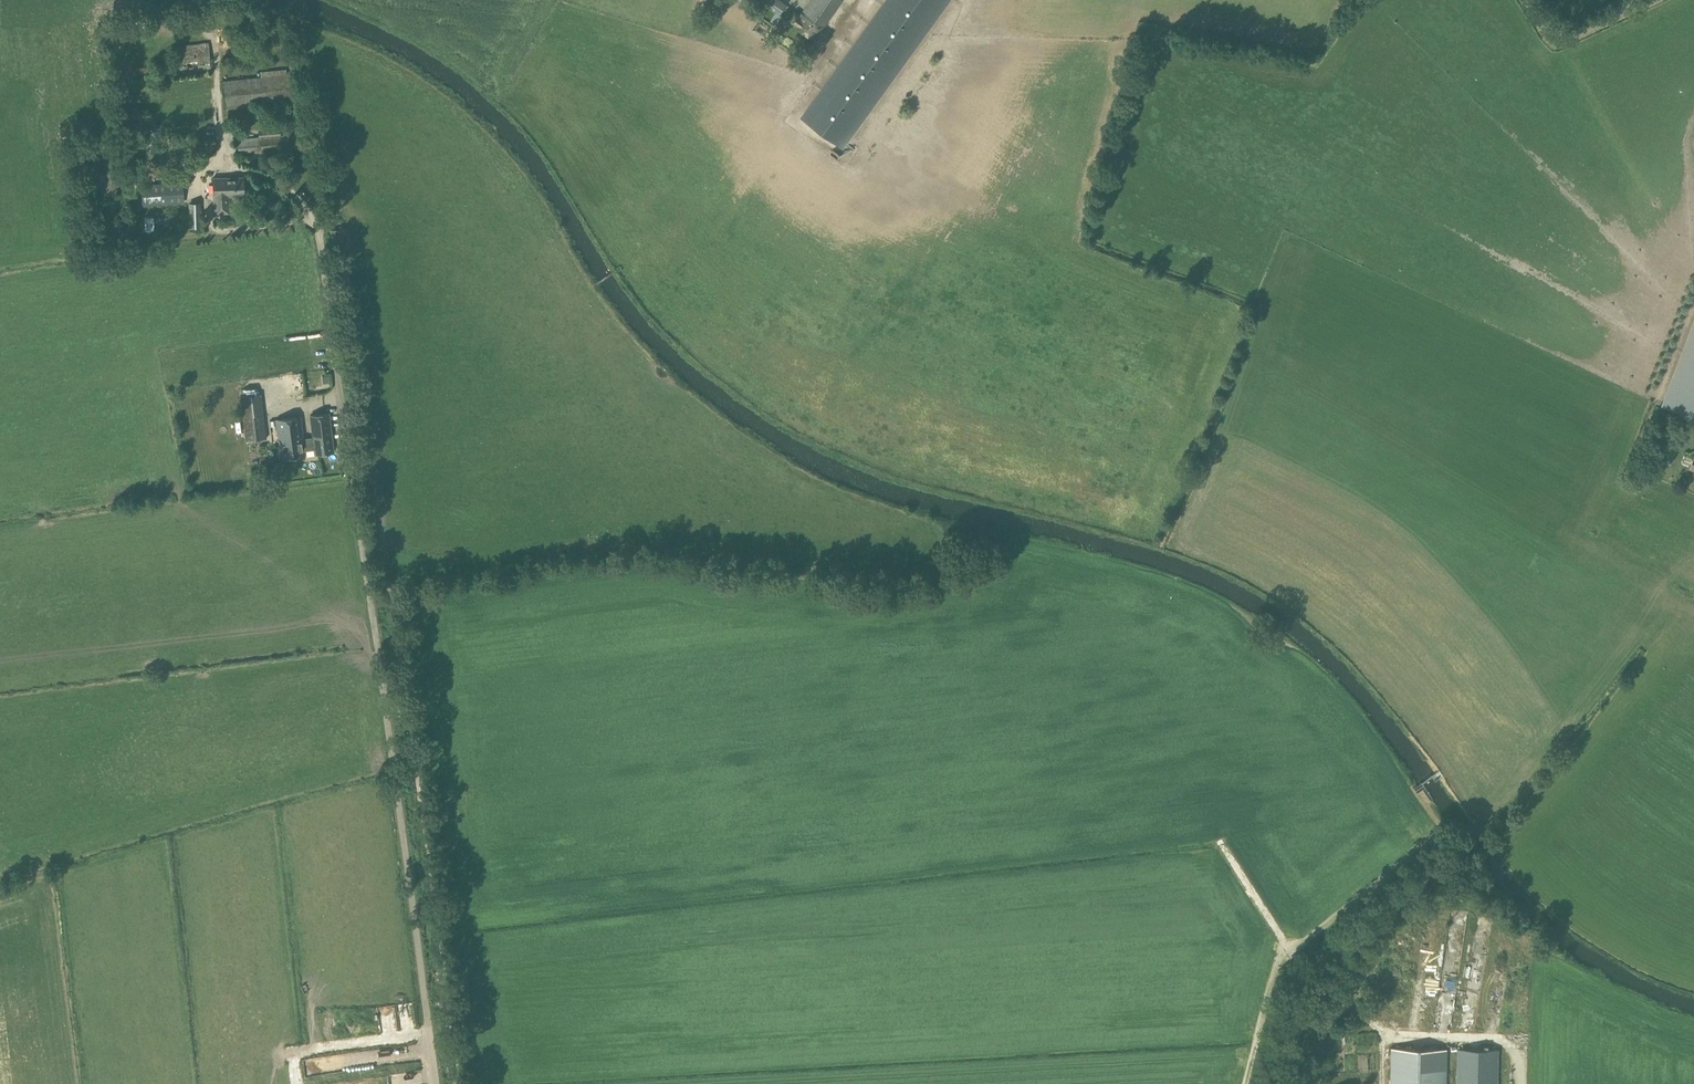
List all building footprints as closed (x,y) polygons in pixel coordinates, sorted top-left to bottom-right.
[(780,0),(755,0),(760,4),(761,1),(780,14),(787,5),(780,0)] [(801,15),(796,11),(789,20),(817,39),(825,27),(826,28),(845,0),(810,0),(802,12),(803,12),(801,15)] [(801,117),(844,148),(951,0),(885,0),(801,117)] [(212,69),(209,47),(172,51),(174,73),(212,69)] [(186,90),(202,88),(201,73),(190,74),(191,82),(185,82),(186,90)] [(289,74),(222,81),(224,109),(292,103),(289,74)] [(289,126),(262,129),(262,136),(237,139),(238,154),(301,148),(300,132),(290,133),(289,126)] [(194,145),(194,138),(172,138),(173,150),(185,150),(185,145),(194,145)] [(87,244),(105,242),(100,195),(129,191),(129,196),(132,196),(134,210),(142,210),(142,206),(183,203),(181,182),(142,184),(141,159),(127,160),(127,163),(116,164),(115,147),(82,150),(86,192),(82,193),(87,244)] [(244,195),(243,177),(213,178),(214,196),(215,213),(229,212),(228,196),(244,195)] [(201,204),(189,205),(190,227),(201,226),(201,204)] [(267,438),(262,393),(240,396),(246,441),(267,438)] [(333,447),(329,414),(329,413),(310,415),(312,437),(303,439),(300,417),(276,420),(277,426),(281,458),(305,455),(305,451),(314,449),(314,454),(326,453),(334,452),(333,447)] [(1671,464),(1678,445),(1666,440),(1658,459),(1671,464)] [(1449,906),(1449,923),(1462,924),(1463,907),(1449,906)] [(416,1041),(357,1049),(359,1062),(417,1055),(416,1041)] [(1390,1083),(1447,1083),(1447,1048),(1391,1047),(1390,1083)] [(1499,1049),(1457,1048),(1457,1083),(1498,1083),(1499,1049)]
